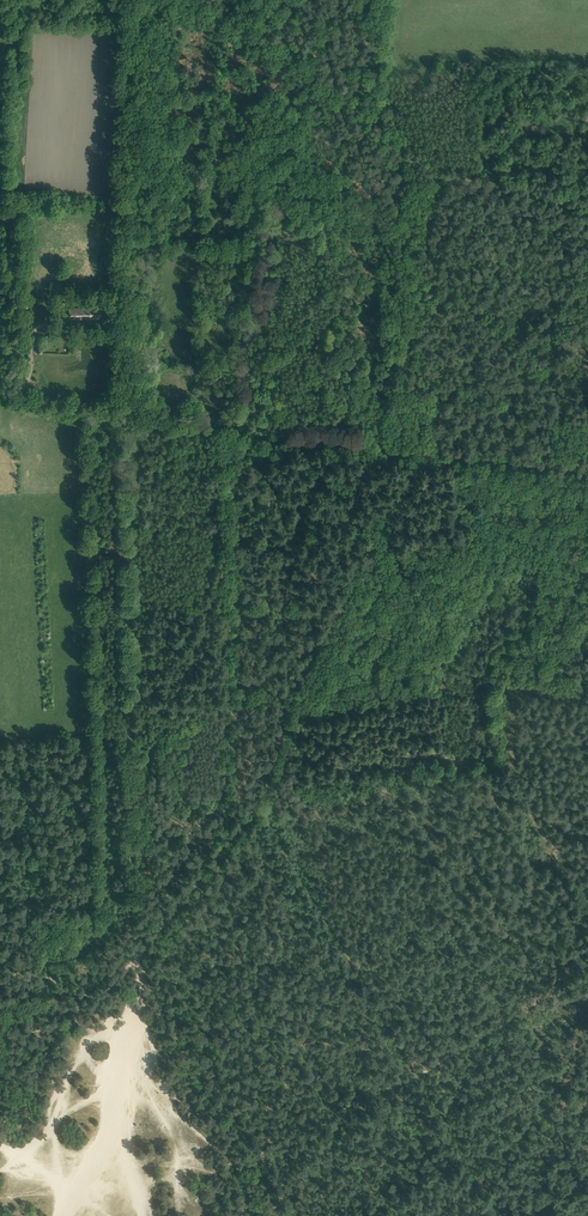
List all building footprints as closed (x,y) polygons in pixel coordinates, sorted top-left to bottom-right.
[(99,308),(69,308),(69,319),(99,319),(99,308)]
